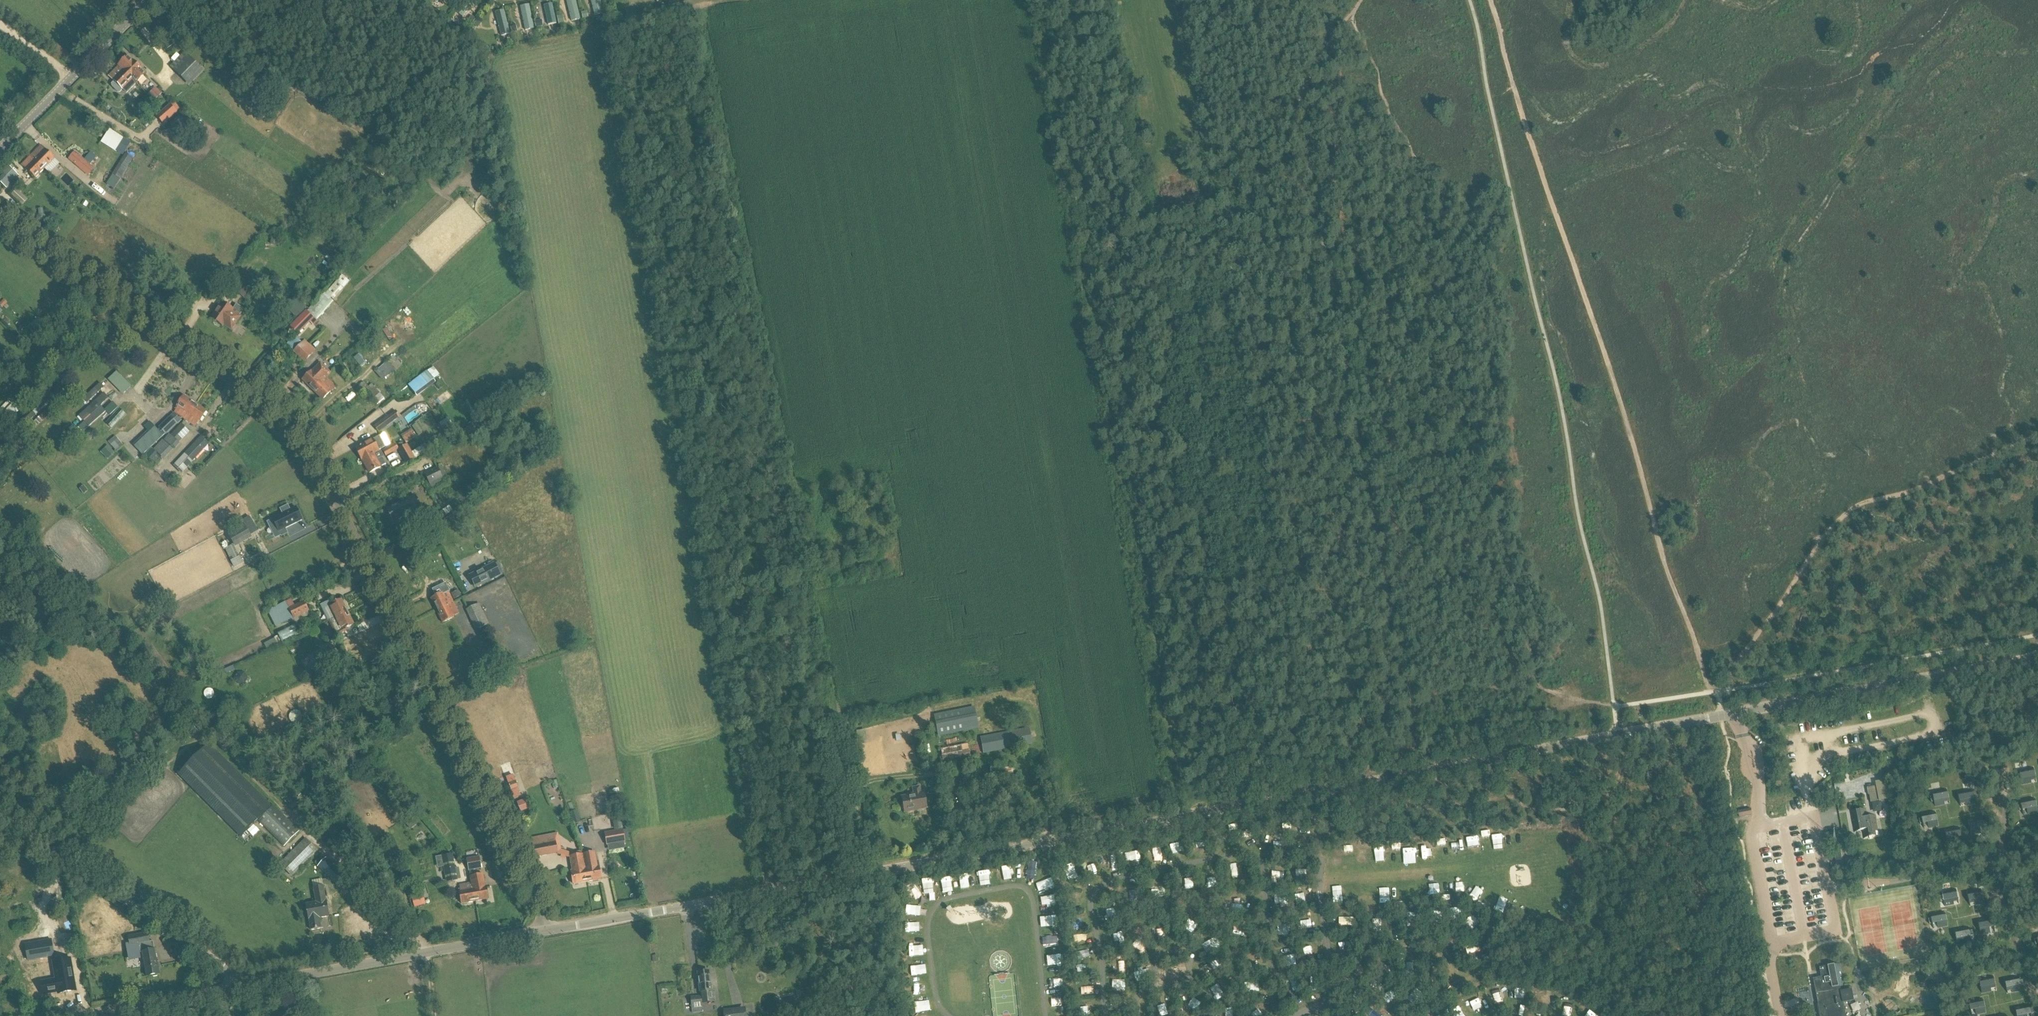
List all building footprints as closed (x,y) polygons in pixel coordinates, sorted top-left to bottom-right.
[(475,0),(464,0),(455,12),(456,12),(463,17),(475,0)] [(580,19),(576,0),(566,0),(572,21),(580,19)] [(595,16),(603,13),(600,0),(591,0),(595,16)] [(556,23),(552,3),(544,5),(548,25),(556,23)] [(534,29),(529,4),(520,6),(525,30),(534,29)] [(510,34),(504,10),(495,12),(501,36),(510,34)] [(127,57),(117,67),(118,67),(132,80),(135,84),(146,74),(142,70),(133,61),(132,62),(128,58),(127,57)] [(190,57),(175,72),(189,85),(204,70),(190,57)] [(118,67),(110,75),(115,80),(111,84),(112,87),(117,92),(120,92),(123,89),(127,93),(132,87),(135,84),(132,80),(118,67)] [(140,104),(145,108),(151,101),(147,97),(140,104)] [(170,105),(157,117),(163,124),(177,113),(170,105)] [(179,121),(177,118),(170,124),(172,126),(171,127),(179,135),(192,124),(185,116),(179,121)] [(117,152),(126,138),(108,127),(100,142),(117,152)] [(32,155),(45,169),(54,159),(41,146),(32,155)] [(88,176),(94,168),(75,152),(68,160),(88,176)] [(113,175),(107,185),(114,189),(134,158),(126,153),(112,174),(113,175)] [(45,169),(32,155),(23,164),(27,169),(26,170),(35,179),(45,169)] [(12,181),(18,175),(12,169),(8,166),(2,172),(4,174),(12,181)] [(43,214),(39,214),(37,217),(37,220),(40,223),(43,223),(46,220),(46,216),(43,214)] [(301,298),(298,301),(295,298),(289,304),(302,314),(307,308),(304,305),(306,302),(301,298)] [(222,302),(211,318),(223,326),(224,325),(231,330),(241,317),(239,315),(240,314),(244,310),(236,305),(233,309),(222,302)] [(299,335),(311,322),(314,324),(317,321),(313,317),(312,319),(305,312),(291,326),(299,335)] [(294,353),(305,362),(312,354),(302,344),(299,342),(292,348),(296,351),(294,353)] [(366,364),(358,355),(354,359),(361,368),(366,364)] [(395,372),(402,366),(402,365),(400,363),(394,356),(387,362),(375,372),(383,381),(394,371),(395,372)] [(343,364),(348,370),(354,366),(348,359),(343,364)] [(312,373),(303,382),(313,392),(328,378),(327,378),(331,373),(321,363),(312,373)] [(407,382),(415,395),(439,380),(431,367),(407,382)] [(112,384),(123,395),(132,387),(121,375),(112,384)] [(328,378),(313,392),(322,401),(331,392),(336,387),(328,378)] [(87,403),(104,387),(100,382),(83,398),(87,403)] [(364,382),(359,386),(377,406),(385,399),(372,384),(369,387),(364,382)] [(104,390),(95,397),(100,403),(108,396),(104,390)] [(349,402),(356,395),(352,391),(345,398),(349,402)] [(174,413),(185,420),(195,404),(184,396),(177,407),(178,408),(174,413)] [(95,399),(79,414),(89,425),(105,410),(95,399)] [(103,410),(109,415),(117,406),(111,401),(103,410)] [(4,414),(11,421),(22,410),(15,403),(4,414)] [(207,411),(195,404),(185,420),(196,427),(207,411)] [(403,412),(406,421),(420,417),(417,407),(403,412)] [(104,425),(110,431),(125,414),(119,409),(104,425)] [(45,422),(50,414),(44,410),(39,419),(45,422)] [(387,426),(400,417),(395,411),(383,421),(387,426)] [(150,433),(135,447),(141,453),(142,455),(158,442),(164,436),(163,436),(165,435),(166,436),(182,421),(174,413),(158,427),(159,429),(158,430),(155,428),(150,433)] [(395,425),(400,431),(406,426),(401,420),(395,425)] [(412,424),(418,438),(425,434),(419,421),(412,424)] [(451,422),(441,428),(447,436),(456,430),(451,422)] [(151,448),(145,454),(152,460),(157,453),(164,459),(168,455),(173,449),(178,443),(178,444),(190,432),(181,424),(170,436),(165,441),(163,439),(153,450),(151,448)] [(471,424),(458,433),(463,442),(477,433),(471,424)] [(412,429),(402,435),(406,443),(416,437),(412,429)] [(201,436),(173,466),(182,474),(209,444),(201,436)] [(372,440),(356,448),(362,461),(363,460),(378,452),(379,452),(379,451),(381,450),(383,448),(385,447),(380,436),(378,438),(373,440),(372,440)] [(116,451),(120,448),(114,441),(111,445),(116,451)] [(396,444),(383,451),(386,457),(398,449),(396,444)] [(416,459),(416,458),(407,444),(398,449),(406,465),(416,459)] [(425,444),(423,446),(417,449),(421,456),(429,450),(425,444)] [(378,452),(363,460),(370,473),(381,467),(386,464),(382,457),(384,456),(381,450),(379,451),(379,452),(378,452)] [(429,484),(443,478),(438,468),(424,474),(429,484)] [(458,492),(464,504),(471,500),(466,488),(458,492)] [(393,522),(410,514),(422,508),(416,496),(387,510),(393,522)] [(282,514),(272,519),(272,520),(280,536),(281,537),(288,534),(286,528),(302,520),(296,507),(291,510),(288,505),(279,509),(282,514)] [(443,510),(430,519),(434,525),(447,516),(443,510)] [(243,523),(227,533),(235,547),(252,537),(250,535),(246,528),(254,523),(249,516),(242,521),(243,523)] [(233,545),(225,549),(230,560),(238,557),(233,545)] [(489,565),(469,575),(475,589),(495,579),(501,576),(494,562),(489,565)] [(435,597),(431,599),(437,612),(454,602),(450,594),(449,591),(450,591),(445,582),(432,589),(435,597)] [(330,601),(321,605),(329,622),(348,612),(342,600),(332,605),(330,601)] [(289,609),(289,610),(284,612),(288,621),(293,619),(294,619),(310,611),(304,602),(289,609)] [(454,602),(437,612),(443,624),(454,618),(454,617),(460,614),(454,602)] [(480,604),(466,610),(475,631),(489,625),(480,604)] [(348,612),(329,622),(336,636),(345,632),(344,629),(354,624),(348,612)] [(284,631),(288,640),(300,635),(296,625),(284,631)] [(362,666),(354,670),(359,680),(367,677),(362,666)] [(229,667),(224,674),(231,678),(235,672),(229,667)] [(238,672),(234,678),(237,684),(245,684),(248,679),(244,672),(238,672)] [(368,678),(360,681),(364,690),(372,686),(368,678)] [(348,706),(356,703),(352,695),(345,698),(348,706)] [(934,715),(938,737),(979,729),(975,707),(934,715)] [(1900,719),(1899,709),(1890,709),(1891,719),(1900,719)] [(198,732),(192,725),(184,733),(190,739),(198,732)] [(983,754),(983,757),(995,754),(995,752),(1033,745),(1030,727),(980,737),(983,754)] [(178,774),(241,837),(257,821),(284,847),(300,831),(273,805),(271,806),(209,744),(178,774)] [(940,749),(943,763),(970,757),(968,744),(940,749)] [(2024,774),(2017,776),(2018,781),(2021,780),(2022,785),(2032,783),(2031,781),(2036,780),(2033,767),(2023,769),(2024,774)] [(521,796),(513,774),(506,777),(513,798),(521,796)] [(1876,806),(1884,805),(1884,801),(1889,800),(1885,775),(1871,777),(1876,806)] [(969,793),(973,781),(962,777),(957,789),(969,793)] [(924,792),(922,793),(920,786),(912,787),(913,794),(902,797),(905,812),(927,808),(924,792)] [(1938,796),(1930,797),(1931,803),(1934,802),(1935,806),(1945,804),(1944,802),(1949,801),(1947,789),(1937,791),(1938,796)] [(1968,790),(1958,792),(1960,804),(1965,803),(1965,806),(1975,804),(1973,794),(1969,795),(1968,790)] [(2021,805),(2018,806),(2019,811),(2027,810),(2027,814),(2037,812),(2035,800),(2030,801),(2030,799),(2020,801),(2021,805)] [(1739,817),(1752,815),(1751,809),(1738,811),(1739,817)] [(1868,818),(1866,809),(1851,811),(1854,832),(1862,830),(1863,838),(1879,835),(1876,816),(1868,818)] [(574,823),(580,821),(577,810),(576,810),(570,812),(574,823)] [(1922,818),(1919,819),(1920,824),(1927,823),(1928,828),(1938,826),(1936,814),(1931,814),(1931,812),(1921,814),(1922,818)] [(621,816),(612,818),(614,830),(623,829),(621,816)] [(1974,822),(1969,823),(1971,835),(1981,833),(1981,828),(1985,827),(1983,818),(1973,819),(1974,822)] [(339,830),(333,824),(326,831),(331,837),(339,830)] [(1950,831),(1945,832),(1948,845),(1958,843),(1957,838),(1961,837),(1959,827),(1950,829),(1950,831)] [(607,846),(608,845),(625,843),(626,842),(624,829),(605,832),(607,846)] [(1271,829),(1272,841),(1281,840),(1280,829),(1271,829)] [(317,850),(305,838),(279,864),(291,877),(317,850)] [(535,858),(558,853),(556,842),(533,846),(535,858)] [(584,854),(585,863),(588,882),(601,880),(598,860),(596,861),(595,852),(584,854)] [(441,856),(443,867),(446,882),(457,880),(452,854),(441,856)] [(588,882),(585,863),(584,854),(569,857),(572,872),(571,872),(573,885),(588,882)] [(348,878),(326,857),(317,866),(338,887),(348,878)] [(479,858),(467,860),(469,871),(481,868),(479,858)] [(996,875),(1007,874),(1007,867),(995,868),(996,875)] [(978,883),(989,881),(986,870),(976,873),(978,883)] [(470,876),(471,884),(474,902),(488,900),(486,886),(485,887),(483,874),(470,876)] [(471,884),(468,884),(466,877),(460,878),(462,885),(459,886),(462,904),(474,902),(471,884)] [(941,882),(943,890),(952,889),(951,881),(941,882)] [(313,887),(316,902),(305,904),(308,921),(309,920),(311,930),(321,928),(319,918),(329,917),(326,900),(323,886),(313,887)] [(1947,896),(1940,897),(1941,902),(1944,902),(1945,906),(1954,904),(1954,902),(1959,901),(1956,889),(1946,891),(1947,896)] [(1977,890),(1967,892),(1970,904),(1974,903),(1975,905),(1984,904),(1982,894),(1978,895),(1977,890)] [(412,898),(415,908),(424,905),(421,895),(412,898)] [(1314,912),(1303,914),(1305,925),(1316,923),(1314,912)] [(1341,914),(1344,925),(1352,923),(1349,912),(1341,914)] [(1931,919),(1929,919),(1930,924),(1937,923),(1938,928),(1948,926),(1945,914),(1941,915),(1940,912),(1931,914),(1931,919)] [(1983,922),(1978,922),(1981,935),(1991,933),(1990,928),(1997,927),(1996,921),(1993,922),(1992,917),(1983,919),(1983,922)] [(1960,931),(1955,932),(1957,944),(1967,942),(1966,937),(1974,936),(1973,931),(1970,931),(1969,927),(1959,929),(1960,931)] [(1871,954),(1888,951),(1884,929),(1867,932),(1871,954)] [(147,933),(128,937),(129,944),(129,946),(138,944),(140,953),(142,953),(147,976),(152,975),(153,976),(157,976),(157,974),(159,974),(156,958),(155,954),(153,941),(149,942),(147,933)] [(40,942),(25,944),(28,960),(43,958),(40,942)] [(56,980),(42,982),(44,994),(59,991),(59,993),(76,990),(70,959),(53,962),(56,980)] [(1813,979),(1814,987),(1817,986),(1820,1002),(1818,1002),(1818,1005),(1817,1005),(1820,1015),(1846,1015),(1844,1003),(1854,1001),(1852,990),(1841,992),(1840,987),(1844,986),(1840,964),(1819,968),(1820,971),(1821,977),(1813,979)] [(709,971),(697,972),(700,992),(701,992),(703,1003),(717,1002),(715,989),(711,989),(709,971)] [(1006,980),(1006,971),(998,972),(999,980),(1006,980)] [(1985,982),(1980,983),(1982,993),(1992,991),(1991,989),(1996,988),(1994,976),(1984,978),(1985,982)] [(2014,977),(2004,979),(2007,991),(2012,990),(2012,992),(2022,990),(2021,986),(2024,986),(2023,980),(2015,982),(2014,977)] [(914,983),(914,994),(928,995),(929,983),(914,983)] [(1500,991),(1491,994),(1494,1008),(1503,1006),(1500,991)] [(703,1011),(701,995),(690,997),(692,1013),(703,1011)] [(1555,1007),(1556,996),(1544,996),(1543,1006),(1555,1007)] [(1978,999),(1969,1001),(1971,1011),(1975,1010),(1976,1015),(1986,1013),(1984,1001),(1979,1002),(1978,999)] [(1481,1003),(1470,1006),(1473,1015),(1483,1013),(1481,1003)] [(2016,1010),(2017,1015),(2027,1015),(2034,1014),(2033,1008),(2030,1009),(2030,1004),(2020,1006),(2020,1009),(2016,1010)] [(746,1007),(723,1010),(724,1015),(747,1015),(746,1007)] [(1564,1015),(1576,1015),(1578,1012),(1568,1007),(1564,1015)]
